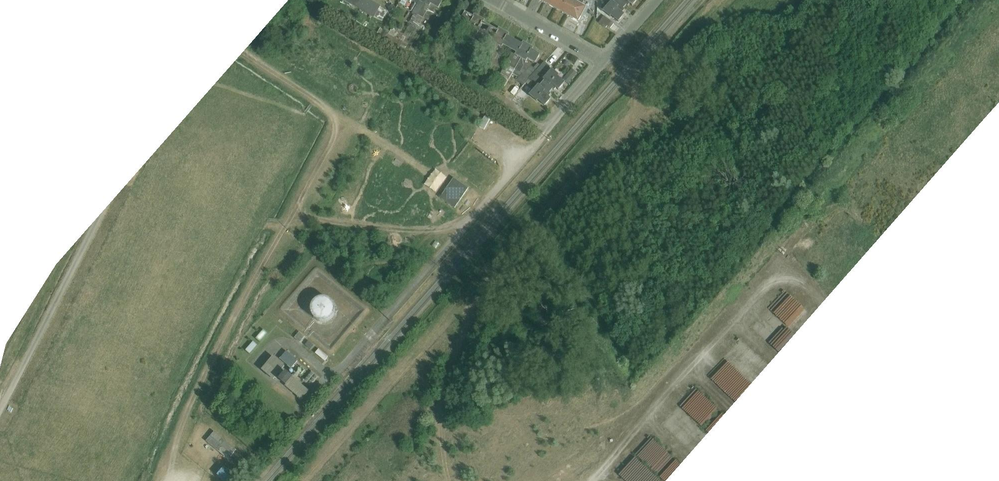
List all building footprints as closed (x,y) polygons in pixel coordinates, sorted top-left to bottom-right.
[(374,0),(345,0),(374,17),(382,4),(374,0)] [(422,1),(420,6),(416,4),(413,11),(419,14),(424,17),(427,10),(425,9),(427,4),(439,11),(445,0),(420,0),(422,1)] [(567,14),(574,0),(560,0),(556,7),(567,14)] [(579,20),(587,4),(579,0),(574,0),(567,14),(579,20)] [(621,0),(612,0),(605,8),(611,14),(613,13),(620,19),(626,13),(623,10),(626,7),(624,6),(626,4),(621,0)] [(605,25),(610,18),(601,11),(596,18),(605,25)] [(486,34),(491,25),(484,22),(486,19),(475,13),(474,16),(466,12),(461,20),(468,24),(461,38),(472,44),(480,31),(486,34)] [(512,48),(517,39),(509,35),(511,33),(500,26),(498,29),(491,25),(486,34),(493,38),(492,40),(494,42),(492,46),(489,45),(486,51),(495,56),(499,50),(497,49),(499,44),(503,47),(505,44),(512,48)] [(537,62),(542,53),(534,49),(535,46),(525,40),(523,43),(517,39),(512,48),(513,49),(506,62),(516,67),(522,57),(528,60),(529,58),(537,62)] [(497,79),(505,84),(515,68),(507,63),(497,79)] [(517,77),(524,83),(537,68),(531,63),(517,77)] [(569,65),(562,75),(568,79),(575,69),(569,65)] [(560,73),(553,67),(542,80),(552,89),(553,87),(555,89),(557,86),(560,88),(566,81),(559,75),(560,73)] [(552,89),(542,80),(530,93),(537,99),(538,97),(546,104),(552,97),(549,94),(551,92),(550,91),(552,89)] [(326,320),(333,317),(337,308),(333,300),(333,299),(325,295),(316,299),(312,304),(312,308),(315,317),(324,320),(326,320)] [(300,330),(295,336),(301,340),(306,335),(300,330)] [(320,354),(322,349),(315,345),(313,350),(320,354)] [(287,350),(280,358),(291,368),(298,360),(287,350)] [(274,355),(262,369),(274,379),(286,366),(274,355)] [(310,368),(302,377),(309,383),(317,374),(310,368)] [(293,376),(288,372),(280,381),(302,399),(310,390),(296,378),(302,371),(300,369),(293,376)] [(226,456),(235,446),(212,426),(203,437),(226,456)] [(214,470),(224,478),(231,469),(221,461),(214,470)]
